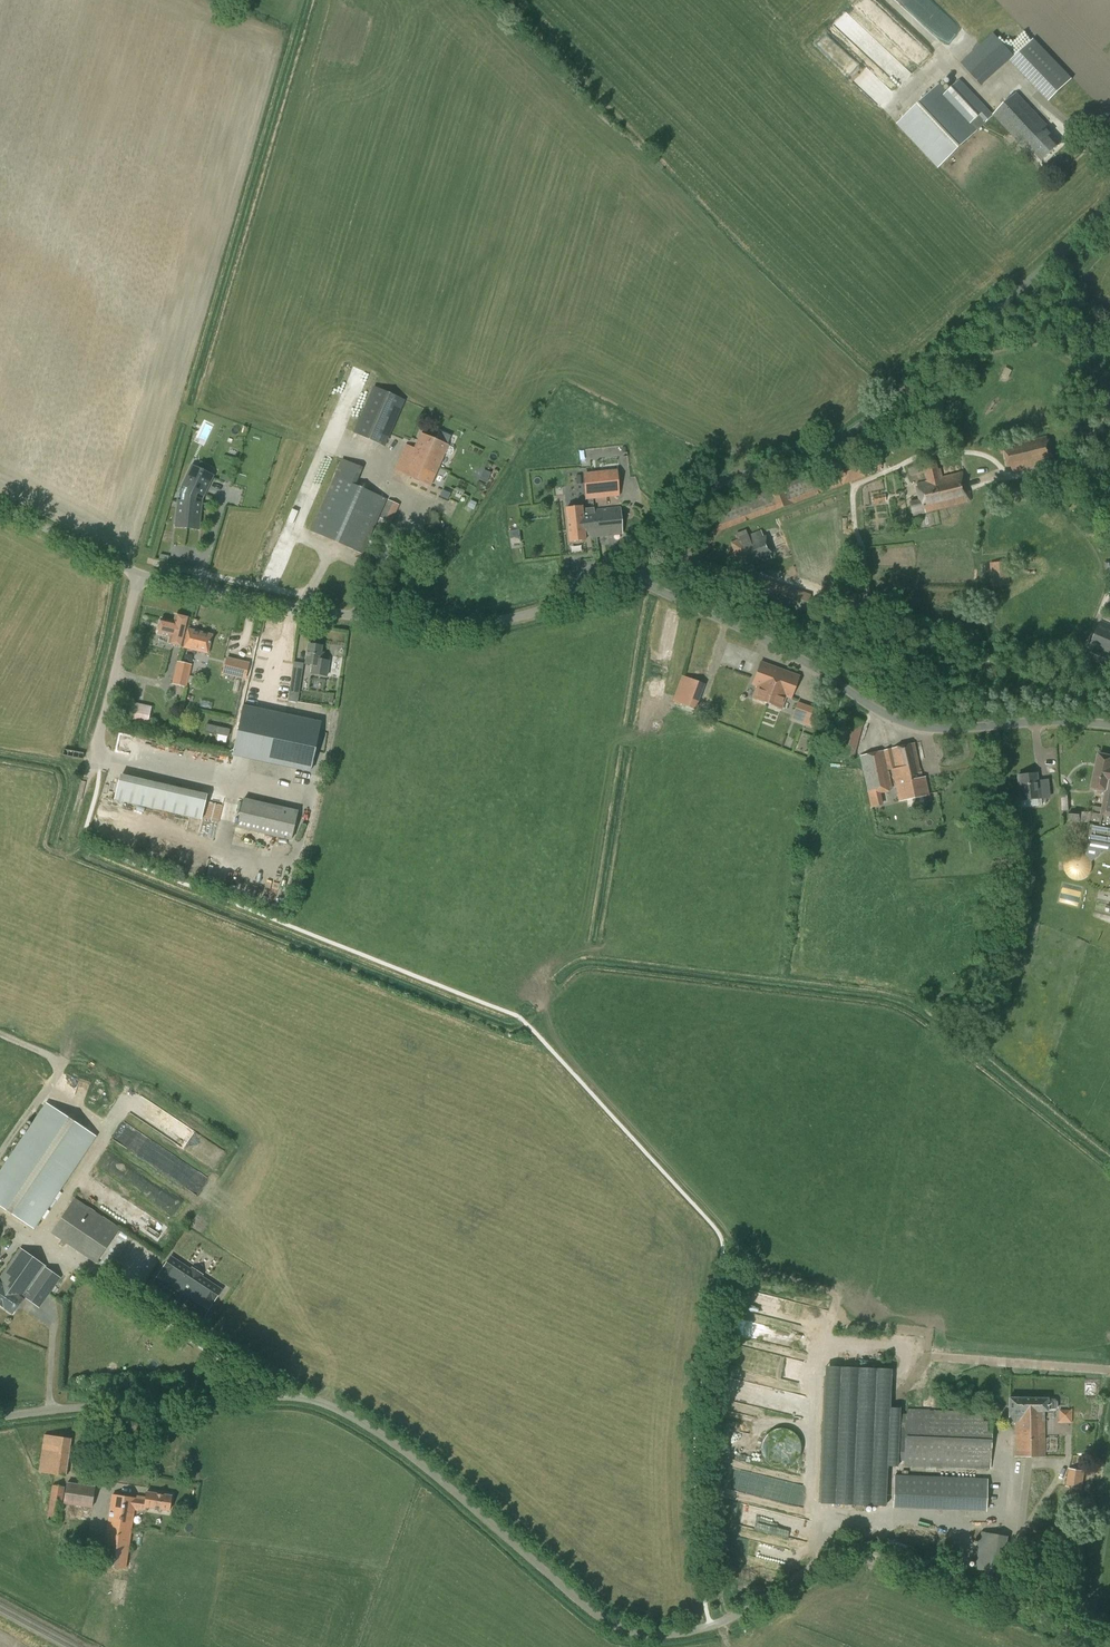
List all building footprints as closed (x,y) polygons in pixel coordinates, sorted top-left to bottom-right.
[(982,44),(961,63),(981,86),(1010,60),(1014,56),(993,33),(982,44)] [(1038,90),(1048,101),(1072,78),(1034,38),(1010,61),(1038,90)] [(993,114),(960,79),(947,91),(939,83),(896,124),(938,168),(981,128),(974,121),(977,118),(983,125),(994,115),(1025,149),(1028,146),(1042,161),(1060,145),(1046,130),(1049,128),(1016,92),(993,114)] [(385,447),(406,400),(374,387),(353,433),(385,447)] [(873,447),(887,438),(883,432),(870,442),(873,447)] [(414,449),(403,474),(430,486),(433,479),(434,475),(437,470),(439,466),(444,453),(449,455),(452,454),(453,450),(452,448),(448,446),(448,445),(421,433),(420,435),(414,449)] [(1011,474),(1051,465),(1049,459),(1054,458),(1053,454),(1051,445),(1049,440),(1003,451),(1004,456),(1006,464),(1007,468),(1010,467),(1011,474)] [(363,554),(387,499),(357,486),(363,468),(341,458),(310,531),(363,554)] [(175,505),(188,506),(200,508),(201,499),(213,472),(190,462),(177,493),(175,505)] [(938,469),(936,464),(923,467),(926,481),(918,483),(920,492),(922,500),(910,503),(913,515),(969,502),(965,486),(962,473),(942,477),(940,469),(938,469)] [(586,500),(619,496),(616,469),(583,473),(586,500)] [(885,498),(884,494),(872,496),(873,504),(886,502),(885,498)] [(391,523),(399,505),(388,500),(380,518),(391,523)] [(172,532),(184,534),(188,506),(175,505),(172,532)] [(197,535),(200,508),(188,506),(184,534),(197,535)] [(620,508),(594,510),(594,507),(583,508),(582,506),(567,508),(570,541),(585,540),(591,539),(591,536),(622,534),(620,508)] [(720,531),(709,521),(682,552),(686,573),(770,599),(805,611),(810,594),(703,560),(700,554),(720,531)] [(771,551),(763,529),(748,535),(745,530),(736,534),(738,539),(730,542),(741,571),(771,559),(770,555),(772,554),(771,551)] [(523,543),(522,530),(512,531),(513,544),(523,543)] [(1004,579),(1003,562),(997,562),(992,563),(993,579),(1004,579)] [(851,575),(862,574),(862,563),(851,563),(851,575)] [(183,646),(188,629),(187,629),(189,619),(175,615),(174,622),(161,619),(157,633),(170,637),(169,644),(183,647),(183,646)] [(1089,649),(1109,658),(1109,623),(1101,619),(1089,649)] [(183,646),(183,647),(183,648),(207,653),(212,635),(188,629),(183,646)] [(279,652),(281,640),(261,638),(259,649),(254,681),(268,683),(274,651),(279,652)] [(326,677),(327,671),(329,660),(322,659),(323,655),(320,655),(321,646),(309,644),(305,664),(312,665),(310,674),(326,677)] [(224,656),(220,671),(242,676),(245,661),(224,656)] [(187,687),(192,664),(177,661),(172,684),(187,687)] [(768,703),(780,670),(761,663),(753,684),(758,686),(754,698),(768,703)] [(780,670),(768,703),(781,708),(786,696),(791,698),(799,677),(780,670)] [(695,709),(704,684),(682,676),(672,701),(695,709)] [(290,687),(299,688),(301,678),(291,677),(290,687)] [(267,697),(270,684),(248,681),(246,693),(267,697)] [(147,704),(125,699),(122,712),(145,716),(147,704)] [(800,729),(809,707),(800,704),(792,725),(800,729)] [(309,773),(319,724),(241,708),(232,751),(300,765),(298,770),(309,773)] [(854,759),(864,723),(841,716),(832,752),(854,759)] [(228,737),(230,729),(206,724),(204,732),(228,737)] [(122,732),(121,738),(146,745),(147,739),(122,732)] [(920,772),(914,743),(859,755),(870,806),(882,804),(879,792),(892,790),(888,771),(892,770),(899,801),(928,794),(924,776),(920,777),(919,772),(920,772)] [(1099,753),(1091,788),(1107,792),(1102,813),(1102,814),(1091,812),(1086,840),(1109,845),(1109,756),(1099,753)] [(1037,788),(1036,774),(1018,775),(1020,800),(1041,798),(1040,787),(1037,788)] [(117,803),(221,823),(224,809),(209,806),(212,793),(123,776),(117,803)] [(246,799),(240,830),(296,840),(302,809),(246,799)] [(1069,823),(1081,822),(1081,811),(1069,812),(1069,823)] [(1069,855),(1069,879),(1093,878),(1093,855),(1069,855)] [(1026,913),(1018,912),(1017,921),(1024,922),(1026,913)] [(95,1136),(48,1104),(0,1175),(0,1206),(33,1228),(95,1136)] [(96,1264),(120,1228),(75,1198),(51,1233),(96,1264)] [(20,1249),(0,1278),(0,1305),(12,1314),(22,1299),(24,1297),(49,1314),(70,1284),(20,1249)] [(214,1301),(221,1290),(171,1257),(163,1268),(164,1269),(162,1272),(161,1272),(153,1283),(204,1316),(211,1305),(210,1304),(213,1300),(214,1301)] [(1054,1411),(1056,1408),(1056,1402),(1054,1400),(1047,1400),(1047,1398),(1008,1398),(1008,1421),(1015,1422),(1015,1456),(1044,1456),(1044,1415),(1042,1415),(1042,1411),(1047,1411),(1054,1411)] [(990,1469),(992,1413),(899,1409),(897,1466),(990,1469)] [(1072,1423),(1072,1410),(1059,1410),(1058,1422),(1072,1423)] [(777,1468),(781,1468),(784,1468),(787,1467),(790,1466),(793,1464),(796,1462),(798,1459),(799,1456),(801,1453),(801,1450),(801,1447),(801,1443),(800,1440),(798,1437),(796,1434),(794,1432),(791,1430),(788,1429),(785,1428),(781,1428),(778,1428),(774,1429),(771,1430),(768,1432),(766,1435),(764,1438),(762,1441),(761,1444),(761,1448),(761,1451),(762,1455),(763,1458),(765,1461),(768,1463),(770,1465),(774,1467),(777,1468)] [(66,1476),(71,1439),(44,1435),(39,1471),(66,1476)] [(1082,1489),(1085,1471),(1068,1468),(1065,1486),(1082,1489)] [(985,1511),(986,1479),(894,1475),(892,1506),(985,1511)] [(92,1507),(95,1486),(67,1482),(64,1504),(92,1507)] [(59,1523),(64,1486),(52,1485),(47,1521),(59,1523)] [(107,1525),(132,1528),(135,1510),(138,1511),(138,1509),(146,1511),(147,1507),(170,1510),(172,1496),(146,1493),(145,1497),(137,1496),(136,1498),(112,1494),(107,1525)] [(126,1569),(132,1528),(107,1525),(100,1565),(126,1569)] [(980,1531),(975,1569),(1004,1572),(1009,1535),(980,1531)]
